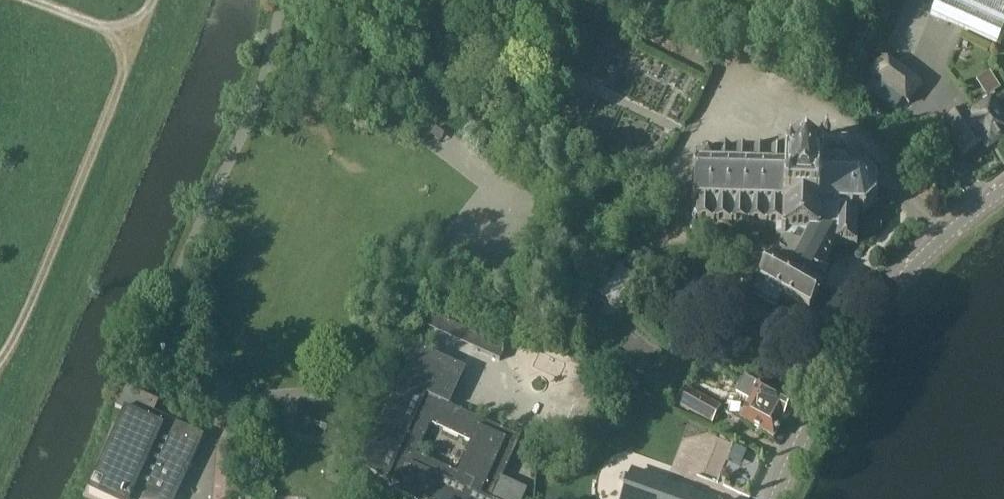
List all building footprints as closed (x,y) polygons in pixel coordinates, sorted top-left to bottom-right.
[(932,14),(997,43),(1003,27),(1003,0),(938,0),(932,14)] [(870,75),(909,104),(921,87),(882,58),(870,75)] [(944,129),(962,156),(982,143),(987,150),(1003,139),(1003,124),(988,100),(944,129)] [(693,225),(696,225),(696,224),(711,224),(711,226),(714,226),(714,225),(729,225),(729,227),(732,227),(732,225),(746,226),(746,228),(749,228),(749,226),(764,227),(764,228),(767,228),(766,227),(774,227),(774,229),(776,229),(776,233),(776,232),(776,235),(782,236),(782,242),(769,266),(768,266),(757,287),(760,289),(757,295),(756,295),(756,296),(757,297),(757,296),(774,306),(773,306),(775,307),(775,305),(778,299),(805,313),(806,312),(806,311),(807,309),(812,309),(817,300),(814,296),(815,293),(816,294),(817,292),(811,289),(835,245),(857,247),(857,244),(857,238),(858,238),(858,236),(857,236),(857,227),(858,226),(858,224),(857,224),(858,213),(861,213),(863,217),(866,216),(865,212),(873,205),(877,206),(878,203),(875,202),(875,190),(879,189),(878,185),(874,187),(866,179),(868,175),(865,173),(863,177),(856,177),(856,175),(854,175),(854,173),(856,173),(856,170),(853,170),(854,162),(857,161),(856,158),(853,160),(848,154),(849,151),(846,150),(845,153),(838,152),(838,145),(835,145),(835,146),(822,145),(819,145),(818,145),(810,145),(810,144),(797,143),(797,144),(789,144),(789,143),(786,143),(785,149),(784,149),(784,151),(786,151),(786,157),(769,156),(770,155),(767,155),(766,156),(752,156),(752,154),(749,154),(749,155),(735,155),(735,154),(732,153),(732,155),(718,154),(717,153),(715,153),(714,155),(707,152),(707,150),(704,150),(704,152),(695,158),(694,157),(692,160),(694,161),(695,170),(694,169),(694,170),(693,170),(693,174),(694,174),(694,179),(692,179),(692,183),(692,194),(691,198),(693,198),(693,203),(692,203),(692,206),(693,206),(693,220),(692,219),(691,223),(693,223),(693,225)] [(636,276),(612,264),(601,259),(586,290),(622,306),(633,283),(636,276)] [(505,348),(479,336),(473,349),(499,361),(505,348)] [(509,435),(506,441),(499,438),(502,431),(501,431),(449,407),(465,370),(435,356),(416,348),(415,349),(416,349),(403,377),(401,376),(401,377),(360,466),(359,466),(359,467),(388,480),(391,473),(404,479),(397,493),(398,494),(399,493),(412,498),(523,498),(527,491),(501,479),(503,474),(504,474),(519,442),(520,439),(508,433),(508,434),(509,435)] [(119,422),(87,493),(101,498),(175,498),(203,436),(153,414),(158,403),(124,387),(115,407),(124,411),(119,422)] [(711,425),(721,407),(686,388),(676,406),(711,425)] [(758,397),(753,395),(744,411),(749,414),(739,432),(774,450),(784,430),(788,429),(792,421),(791,416),(792,415),(758,397)] [(727,488),(750,498),(767,458),(734,444),(719,479),(729,483),(727,488)] [(638,466),(624,498),(711,498),(638,466)]
